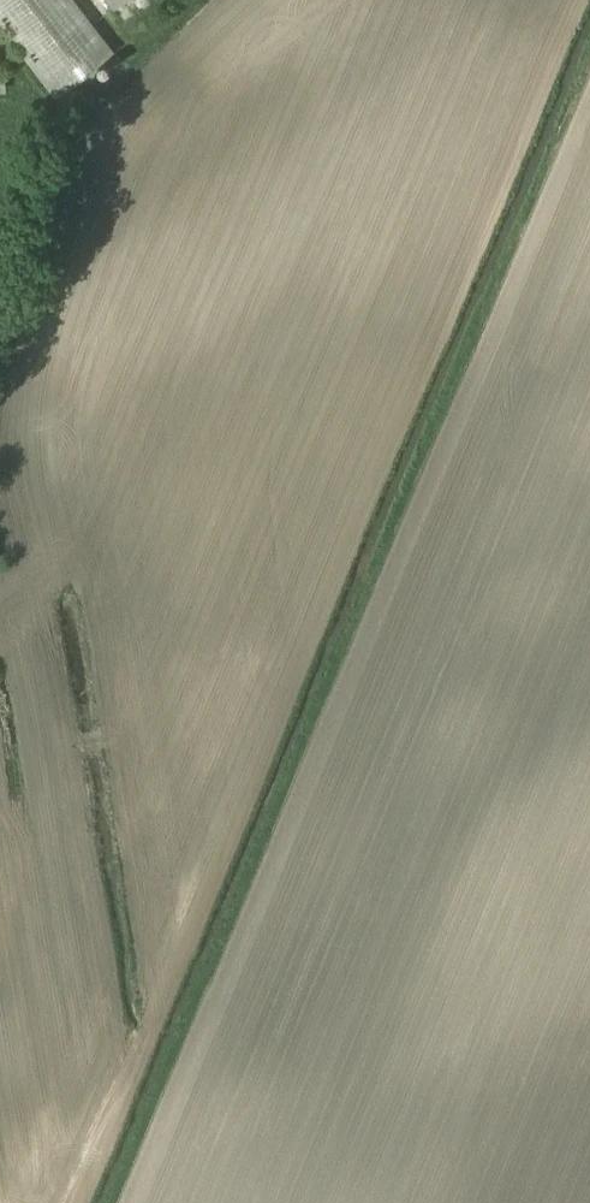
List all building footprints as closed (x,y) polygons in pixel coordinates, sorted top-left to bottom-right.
[(114,53),(73,0),(0,0),(0,28),(54,99),(60,107),(77,95),(70,86),(114,53)] [(112,12),(128,0),(103,0),(112,12)]
